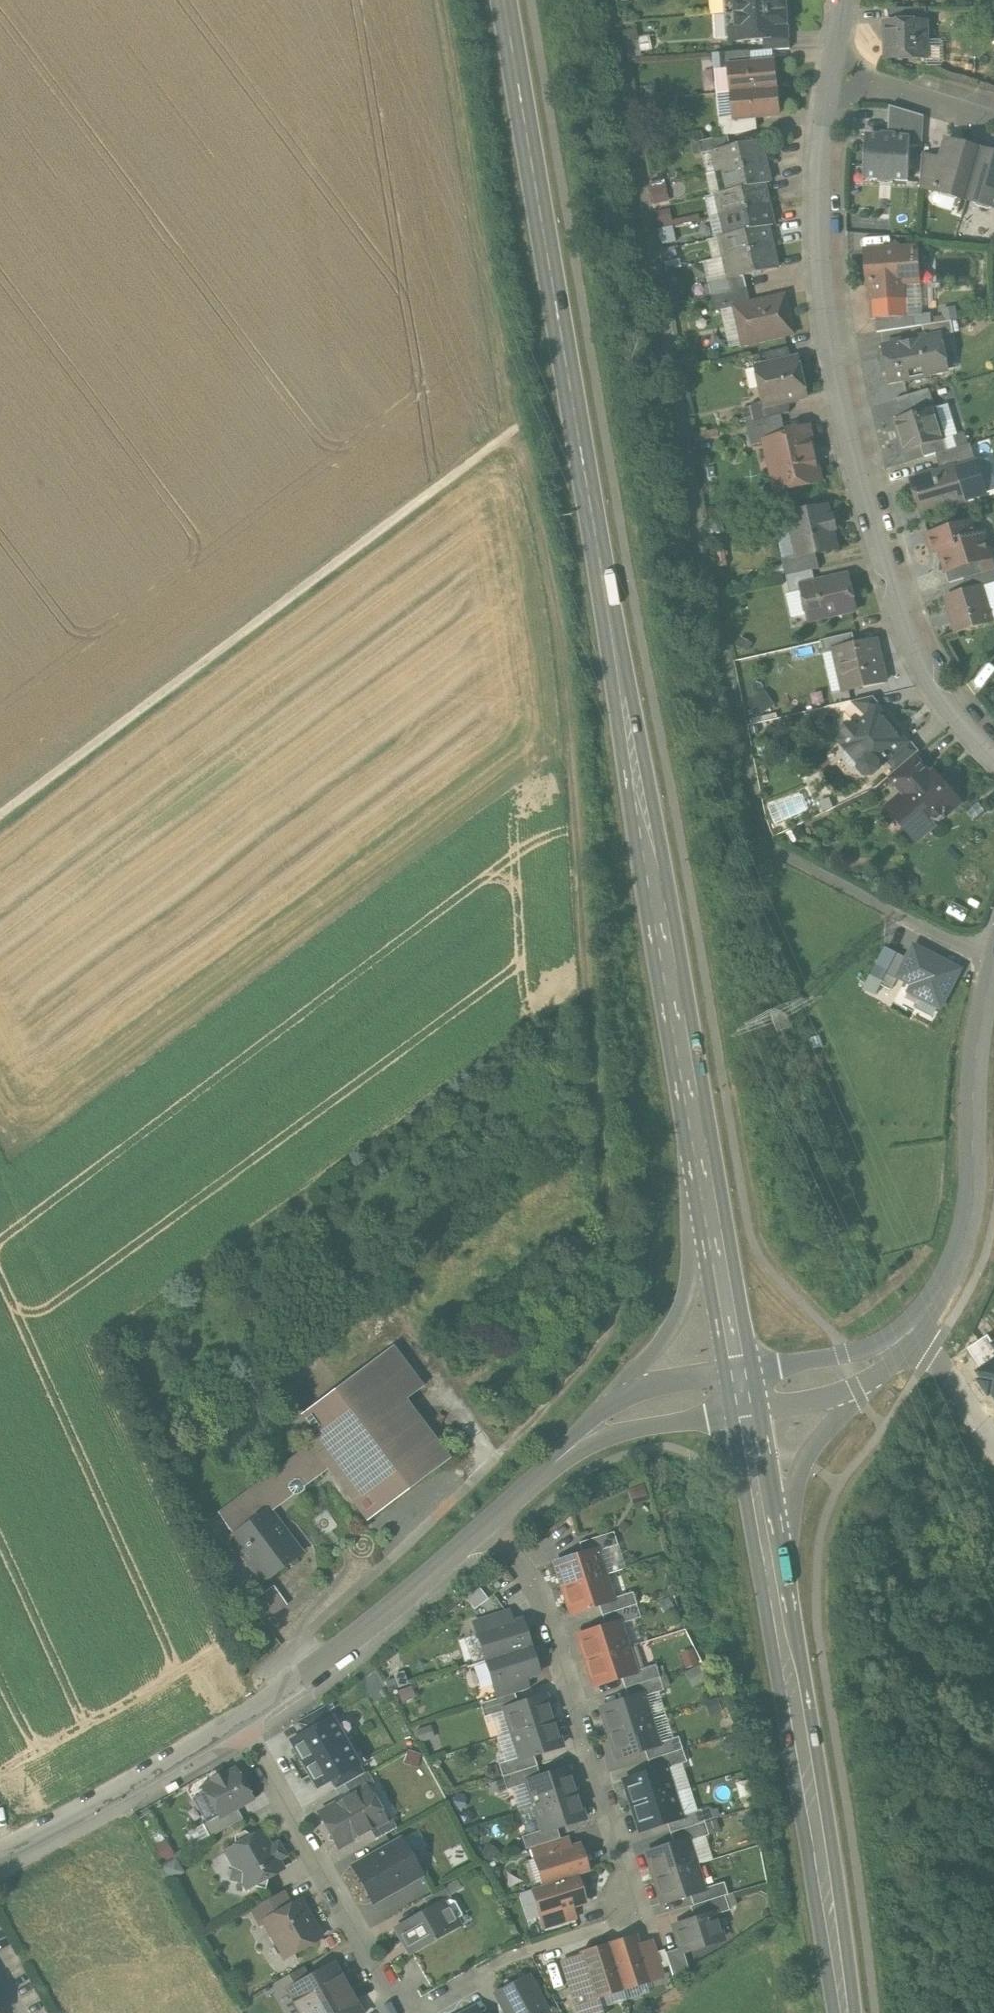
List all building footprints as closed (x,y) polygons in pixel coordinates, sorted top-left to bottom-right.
[(729,15),(788,12),(787,0),(729,0),(729,15)] [(891,23),(927,23),(927,9),(891,9),(891,23)] [(788,12),(729,15),(713,16),(715,43),(731,42),(764,39),(783,38),(783,27),(789,27),(788,12)] [(927,58),(927,23),(891,23),(886,23),(886,59),(927,58)] [(783,38),(764,39),(765,51),(791,50),(789,27),(783,27),(783,38)] [(750,52),(713,54),(715,71),(730,69),(730,67),(751,65),(750,52)] [(751,65),(730,67),(730,69),(733,93),(776,89),(775,74),(777,72),(776,65),(774,63),(751,65)] [(776,89),(733,93),(735,118),(735,120),(756,117),(778,115),(781,113),(780,106),(778,104),(776,89)] [(890,106),(889,134),(896,134),(896,136),(911,137),(910,146),(922,147),(925,117),(890,106)] [(719,119),(721,138),(729,136),(758,130),(756,117),(735,120),(735,118),(719,119)] [(896,136),(896,134),(889,134),(881,133),(881,135),(874,135),(873,147),(865,146),(864,167),(872,168),(871,180),(878,180),(878,182),(893,183),(893,181),(908,182),(910,146),(911,137),(896,136)] [(714,152),(731,148),(729,136),(721,138),(700,143),(703,155),(714,152)] [(981,150),(946,140),(941,160),(942,160),(933,189),(967,198),(981,150)] [(731,148),(714,152),(719,173),(766,163),(761,141),(731,148)] [(981,150),(967,198),(993,206),(993,154),(981,150)] [(942,160),(941,160),(922,155),(920,188),(933,189),(942,160)] [(766,163),(719,173),(723,194),(765,185),(771,183),(766,163)] [(669,200),(665,183),(652,186),(655,202),(669,200)] [(723,194),(717,195),(722,216),(769,205),(765,185),(723,194)] [(769,205),(722,216),(727,236),(768,227),(774,225),(769,205)] [(727,236),(721,238),(725,258),(773,247),(768,227),(727,236)] [(890,252),(867,253),(870,298),(894,297),(894,283),(917,281),(916,250),(902,251),(896,245),(890,252)] [(773,247),(725,258),(730,280),(745,276),(778,269),(773,247)] [(713,296),(747,288),(745,276),(730,280),(710,284),(713,296)] [(894,297),(870,298),(872,320),(876,320),(877,333),(913,327),(912,316),(920,315),(917,281),(894,283),(894,297)] [(716,312),(735,307),(751,304),(747,288),(713,296),(716,312)] [(751,304),(735,307),(744,345),(794,334),(785,296),(751,304)] [(952,322),(922,326),(925,339),(940,336),(955,334),(952,322)] [(925,339),(883,347),(885,357),(881,358),(884,374),(888,373),(890,383),(909,379),(909,381),(926,377),(926,376),(947,371),(940,336),(925,339)] [(765,354),(767,365),(791,360),(789,349),(765,354)] [(767,365),(760,367),(764,387),(760,388),(764,402),(765,407),(786,402),(808,397),(799,358),(791,360),(767,365)] [(755,422),(782,416),(788,414),(786,402),(765,407),(764,402),(751,405),(755,422)] [(935,409),(894,421),(904,451),(921,446),(944,439),(935,409)] [(782,416),(755,422),(746,424),(752,447),(766,444),(766,441),(786,437),(782,416)] [(786,437),(766,441),(766,444),(777,491),(790,488),(793,484),(803,482),(807,484),(821,481),(809,428),(795,431),(792,435),(786,437)] [(944,439),(921,446),(924,457),(936,455),(947,451),(944,439)] [(947,451),(936,455),(941,472),(954,469),(954,471),(977,464),(971,444),(947,451)] [(941,472),(913,481),(922,513),(963,500),(954,471),(954,469),(941,472)] [(827,508),(790,516),(799,556),(799,557),(816,553),(837,548),(832,530),(835,529),(833,517),(830,518),(827,508)] [(973,522),(929,535),(934,552),(940,550),(946,569),(947,572),(981,562),(991,558),(984,534),(977,536),(973,522)] [(820,569),(816,553),(799,557),(799,556),(783,559),(786,576),(813,571),(820,569)] [(981,562),(947,572),(946,569),(945,570),(949,584),(965,579),(984,573),(981,562)] [(816,582),(813,571),(786,576),(791,594),(803,591),(802,585),(816,582)] [(968,591),(981,587),(993,583),(993,571),(984,573),(965,579),(968,591)] [(816,582),(802,585),(803,591),(805,601),(803,605),(804,612),(809,615),(816,614),(818,620),(855,612),(847,575),(816,582)] [(968,591),(946,598),(956,633),(992,622),(981,587),(968,591)] [(836,650),(856,645),(853,634),(820,641),(824,654),(834,652),(834,650),(836,650)] [(836,650),(834,650),(834,652),(839,672),(842,671),(847,691),(886,682),(877,641),(856,645),(836,650)] [(882,708),(874,697),(851,703),(867,718),(878,709),(879,710),(882,708)] [(867,718),(856,728),(854,725),(848,724),(842,729),(842,735),(844,738),(840,741),(860,765),(859,771),(865,777),(872,776),(879,771),(879,765),(885,760),(886,762),(907,743),(879,710),(878,709),(867,718)] [(910,740),(907,743),(886,762),(895,773),(916,755),(919,752),(910,740)] [(930,773),(916,755),(895,773),(887,779),(899,794),(883,808),(917,846),(964,806),(934,770),(930,773)] [(932,955),(914,946),(907,959),(898,978),(923,990),(920,997),(941,1009),(961,971),(943,961),(940,962),(933,958),(932,955)] [(896,955),(885,949),(871,976),(882,982),(896,955)] [(907,959),(897,954),(896,955),(882,982),(881,985),(891,991),(898,978),(907,959)] [(988,1336),(968,1349),(982,1370),(993,1362),(993,1345),(988,1336)] [(218,1514),(233,1536),(268,1511),(270,1513),(293,1496),(298,1496),(304,1491),(305,1486),(329,1468),(367,1519),(448,1459),(405,1401),(424,1387),(395,1348),(295,1422),(311,1444),(218,1514)] [(982,1370),(979,1372),(984,1379),(980,1382),(989,1395),(992,1392),(993,1395),(993,1362),(982,1370)] [(229,1540),(228,1546),(236,1555),(241,1551),(259,1577),(279,1562),(282,1567),(300,1554),(270,1513),(268,1511),(233,1536),(229,1540)] [(613,1533),(579,1544),(582,1555),(596,1551),(596,1552),(617,1546),(613,1533)] [(582,1555),(555,1564),(563,1589),(604,1576),(596,1552),(596,1551),(582,1555)] [(604,1576),(563,1589),(571,1614),(598,1605),(611,1601),(611,1600),(604,1576)] [(274,1587),(250,1604),(263,1622),(287,1605),(274,1587)] [(632,1593),(611,1600),(611,1601),(598,1605),(602,1617),(636,1606),(632,1593)] [(636,1606),(602,1617),(605,1628),(619,1624),(619,1625),(640,1618),(636,1606)] [(508,1612),(474,1623),(477,1635),(511,1624),(508,1612)] [(511,1624),(477,1635),(486,1661),(529,1648),(521,1621),(511,1624)] [(605,1628),(578,1637),(586,1661),(626,1649),(619,1625),(619,1624),(605,1628)] [(529,1648),(486,1661),(494,1688),(525,1678),(538,1674),(529,1648)] [(626,1649),(586,1661),(594,1686),(621,1678),(634,1673),(634,1672),(626,1649)] [(655,1666),(634,1672),(634,1673),(621,1678),(624,1689),(659,1678),(655,1666)] [(525,1678),(494,1688),(497,1699),(498,1700),(514,1694),(528,1690),(525,1678)] [(659,1678),(624,1689),(628,1700),(641,1696),(642,1698),(663,1691),(659,1678)] [(497,1699),(480,1705),(484,1718),(505,1711),(504,1710),(518,1706),(514,1694),(498,1700),(497,1699)] [(628,1700),(601,1709),(609,1734),(649,1721),(642,1698),(641,1696),(628,1700)] [(518,1706),(504,1710),(505,1711),(512,1735),(553,1722),(545,1697),(518,1706)] [(325,1708),(297,1724),(303,1735),(331,1719),(325,1708)] [(303,1735),(291,1742),(304,1764),(344,1742),(331,1719),(303,1735)] [(649,1721),(609,1734),(616,1759),(644,1750),(657,1746),(656,1745),(649,1721)] [(553,1722),(512,1735),(519,1758),(520,1760),(533,1756),(561,1747),(553,1722)] [(677,1738),(656,1745),(657,1746),(644,1750),(647,1761),(681,1751),(677,1738)] [(344,1742),(304,1764),(317,1787),(329,1780),(357,1765),(344,1742)] [(681,1751),(647,1761),(651,1773),(664,1769),(664,1770),(686,1763),(681,1751)] [(533,1756),(520,1760),(519,1758),(498,1765),(502,1778),(536,1767),(533,1756)] [(357,1765),(329,1780),(335,1791),(344,1786),(363,1775),(357,1765)] [(536,1767),(502,1778),(506,1791),(527,1784),(527,1783),(540,1778),(536,1767)] [(235,1769),(225,1775),(223,1772),(210,1780),(211,1783),(201,1788),(218,1818),(219,1820),(236,1810),(253,1800),(235,1769)] [(651,1773),(624,1782),(631,1806),(672,1794),(664,1770),(664,1769),(651,1773)] [(540,1778),(527,1783),(527,1784),(535,1807),(575,1795),(567,1770),(540,1778)] [(363,1775),(344,1786),(350,1796),(365,1787),(366,1788),(373,1784),(367,1773),(363,1775)] [(350,1796),(318,1814),(338,1849),(369,1831),(385,1822),(384,1821),(366,1788),(365,1787),(350,1796)] [(672,1794),(631,1806),(639,1831),(666,1823),(680,1818),(679,1817),(672,1794)] [(575,1795),(535,1807),(542,1831),(543,1832),(556,1828),(583,1820),(575,1795)] [(218,1818),(203,1826),(210,1838),(242,1820),(236,1810),(219,1820),(218,1818)] [(700,1811),(679,1817),(680,1818),(666,1823),(670,1834),(704,1823),(700,1811)] [(385,1822),(369,1831),(375,1841),(396,1829),(389,1818),(384,1821),(385,1822)] [(704,1823),(670,1834),(673,1846),(687,1841),(687,1842),(708,1836),(704,1823)] [(542,1831),(521,1838),(525,1850),(531,1849),(559,1840),(556,1828),(543,1832),(542,1831)] [(262,1832),(251,1838),(250,1837),(244,1833),(235,1838),(235,1845),(236,1847),(225,1853),(234,1868),(231,1880),(264,1889),(267,1878),(282,1869),(278,1862),(280,1860),(284,1855),(279,1846),(272,1846),(270,1847),(262,1832)] [(559,1840),(531,1849),(535,1860),(569,1849),(565,1838),(559,1840)] [(402,1840),(353,1868),(373,1903),(422,1875),(417,1867),(419,1866),(420,1859),(418,1853),(410,1851),(409,1852),(402,1840)] [(673,1846),(646,1854),(654,1879),(694,1866),(687,1842),(687,1841),(673,1846)] [(569,1849),(535,1860),(543,1886),(543,1887),(576,1877),(587,1873),(578,1846),(569,1849)] [(694,1866),(654,1879),(662,1904),(689,1895),(702,1891),(702,1890),(694,1866)] [(576,1877),(543,1887),(543,1886),(532,1890),(540,1917),(570,1907),(584,1903),(576,1877)] [(723,1883),(702,1890),(702,1891),(689,1895),(692,1907),(724,1897),(727,1896),(723,1883)] [(444,1888),(423,1900),(429,1910),(445,1902),(450,1899),(444,1888)] [(282,1892),(251,1910),(260,1926),(266,1923),(282,1914),(280,1912),(290,1906),(282,1892)] [(692,1907),(689,1908),(694,1921),(714,1915),(714,1916),(728,1911),(724,1897),(692,1907)] [(290,1906),(280,1912),(282,1914),(266,1923),(272,1934),(270,1935),(276,1946),(279,1945),(285,1956),(301,1947),(302,1949),(319,1939),(312,1926),(314,1925),(308,1914),(306,1915),(298,1902),(290,1906)] [(429,1910),(396,1929),(411,1955),(459,1928),(445,1902),(429,1910)] [(570,1907),(540,1917),(544,1929),(574,1919),(570,1907)] [(694,1921),(673,1927),(680,1949),(681,1953),(682,1952),(722,1940),(714,1916),(714,1915),(694,1921)] [(634,1938),(608,1946),(622,1990),(648,1981),(638,1947),(634,1938)] [(651,1943),(638,1947),(648,1981),(662,1977),(659,1970),(654,1954),(651,1943)] [(581,1954),(582,1956),(588,1976),(584,1977),(588,1991),(572,1995),(577,2012),(602,2012),(597,1998),(622,1990),(608,1946),(581,1954)] [(680,1949),(665,1954),(669,1966),(672,1976),(688,1971),(682,1952),(681,1953),(680,1949)] [(664,1951),(654,1954),(659,1970),(669,1966),(665,1954),(664,1951)] [(582,1956),(562,1963),(572,1995),(588,1991),(584,1977),(588,1976),(582,1956)] [(288,1990),(288,1991),(301,2012),(304,2012),(347,1989),(333,1964),(307,1979),(288,1990)] [(301,1969),(276,1983),(282,1994),(288,1991),(288,1990),(307,1979),(301,1969)] [(496,1995),(505,2012),(506,2012),(546,2012),(527,1978),(496,1995)] [(347,1989),(304,2012),(360,2012),(347,1989)]
